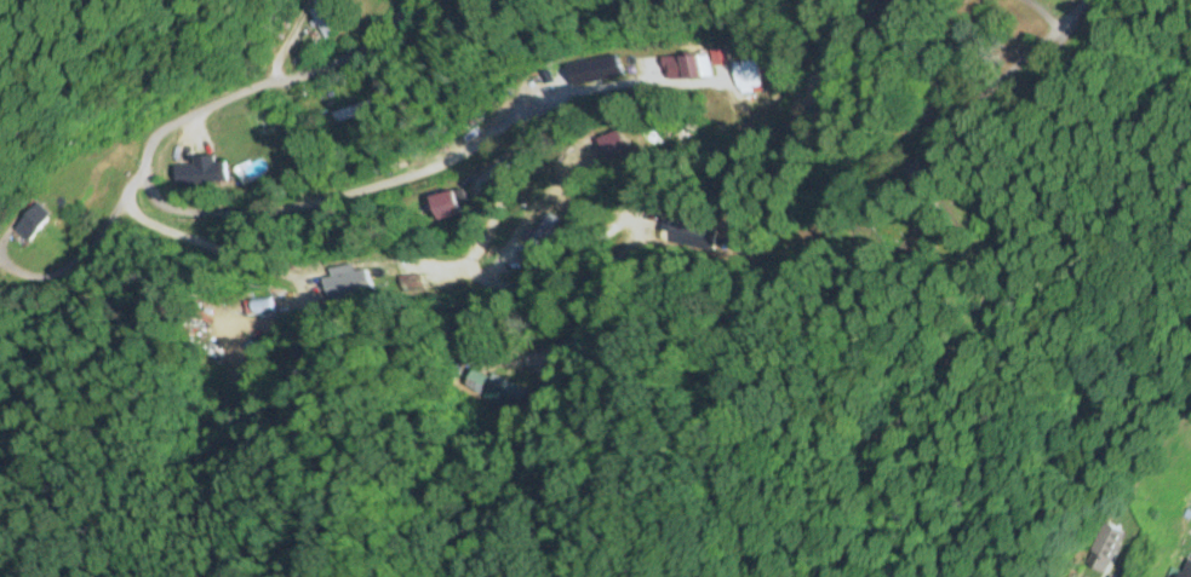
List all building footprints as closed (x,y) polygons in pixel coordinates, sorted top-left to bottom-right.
[(316,0),(315,0),(298,10),(315,41),(333,31),(316,0)] [(735,96),(758,96),(758,54),(735,54),(735,96)] [(494,111),(505,118),(513,106),(503,99),(494,111)] [(325,115),(328,125),(367,117),(364,106),(325,115)] [(612,161),(631,152),(620,131),(602,140),(612,161)] [(166,187),(217,186),(217,166),(204,166),(204,159),(185,159),(185,169),(166,169),(166,187)] [(461,217),(454,192),(430,198),(437,223),(461,217)] [(329,302),(370,294),(365,268),(324,275),(329,302)] [(255,316),(273,316),(273,302),(255,302),(255,316)] [(1104,575),(1123,532),(1103,523),(1085,566),(1104,575)]
